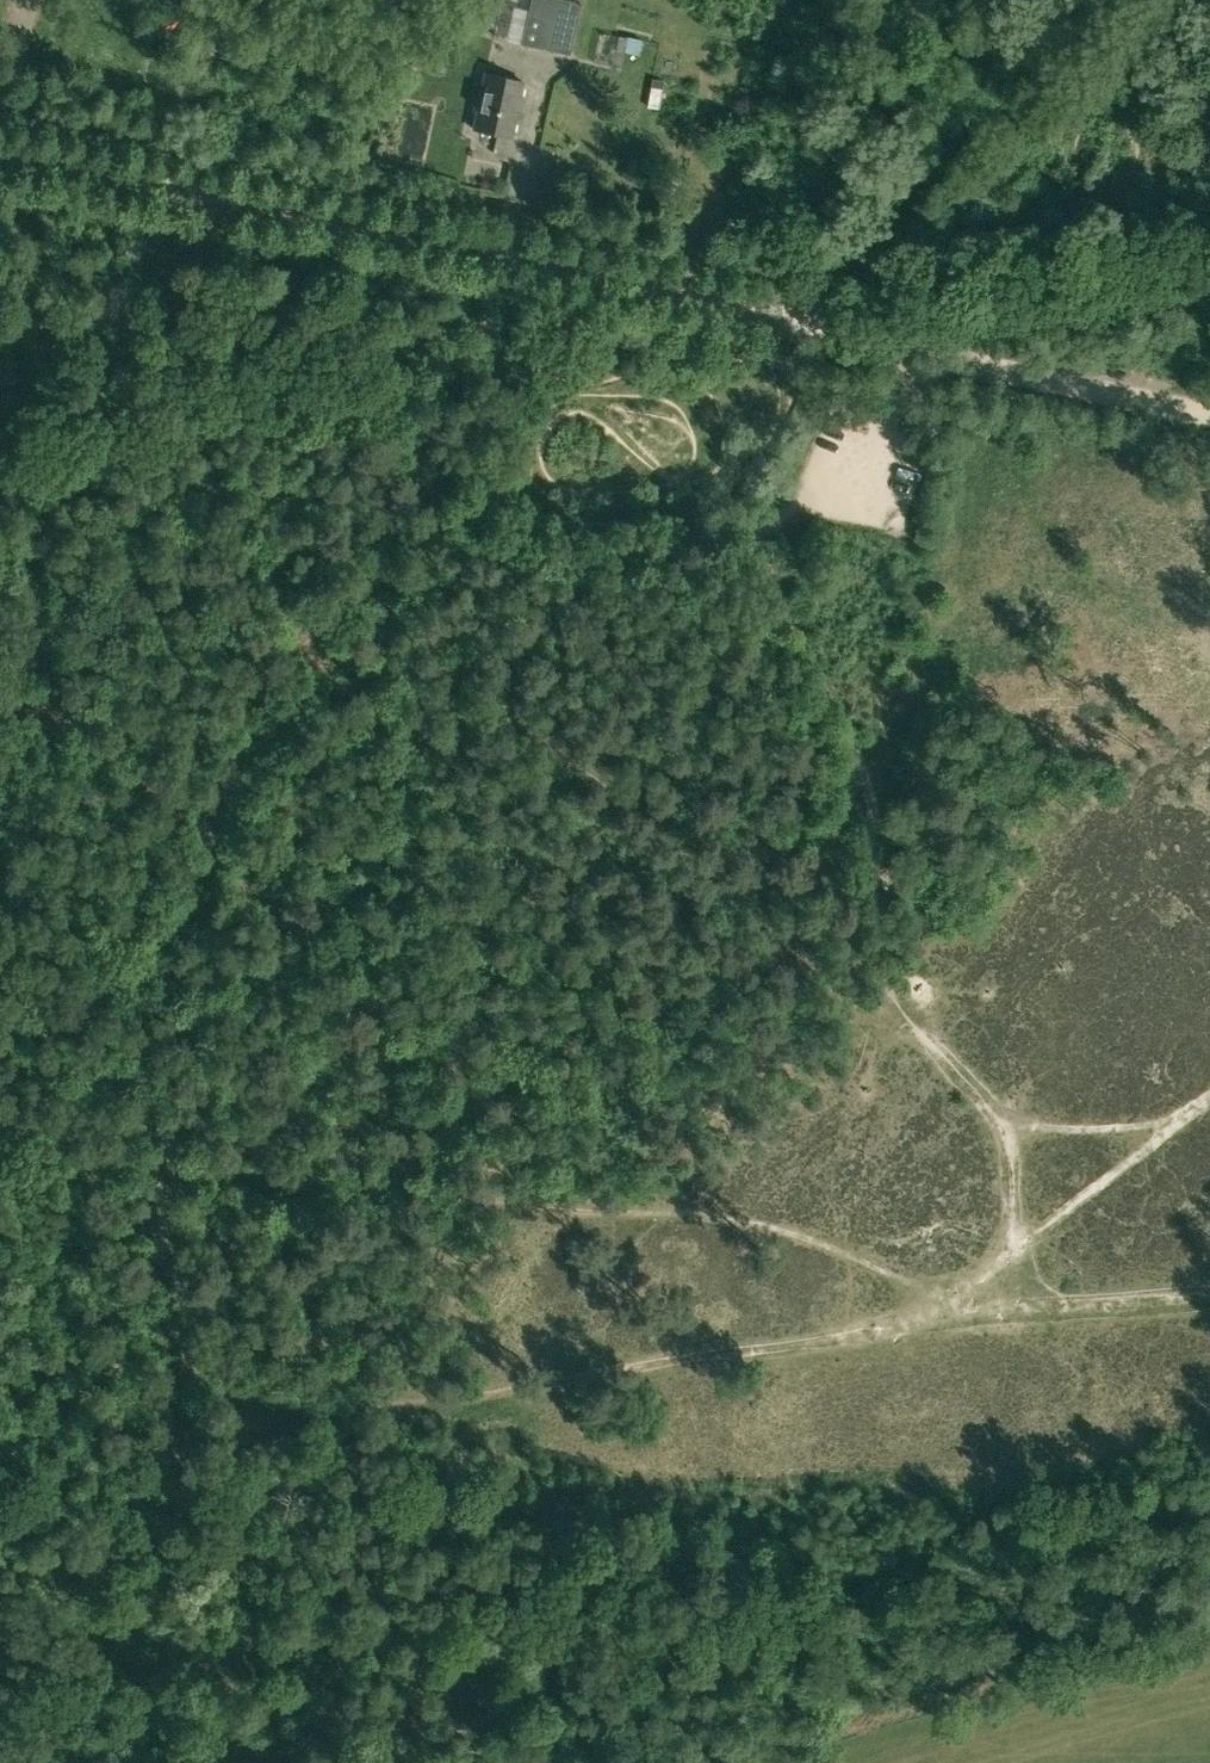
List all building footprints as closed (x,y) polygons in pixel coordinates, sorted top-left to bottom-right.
[(493,38),(569,55),(581,1),(578,0),(501,0),(493,38)] [(475,129),(513,137),(517,119),(520,119),(524,99),(521,99),(525,82),(487,74),(483,91),(480,90),(476,110),(479,110),(475,129)] [(689,111),(693,81),(660,77),(659,88),(646,86),(646,106),(689,111)]
